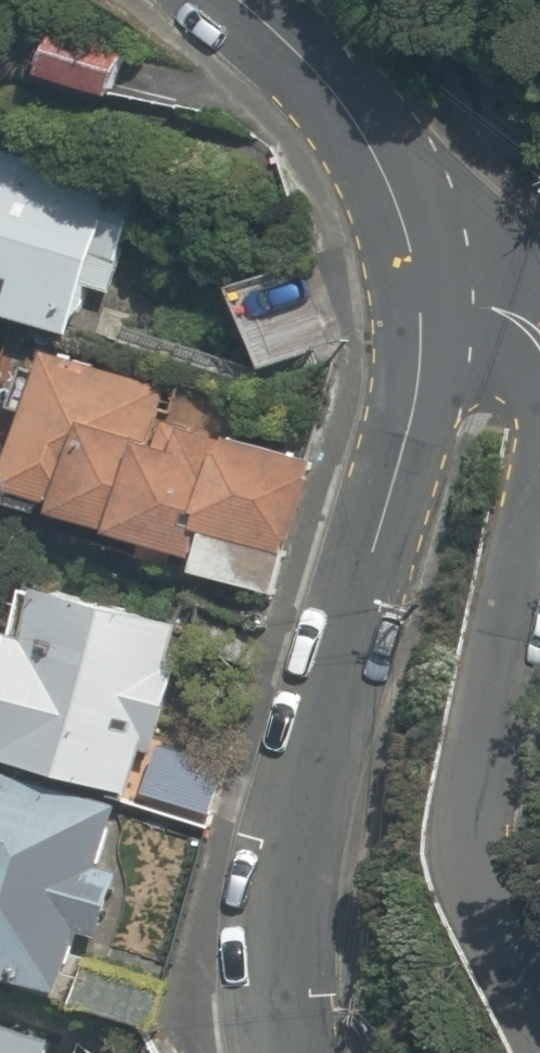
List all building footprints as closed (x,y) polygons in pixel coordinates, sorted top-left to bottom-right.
[(129,39),(50,19),(36,74),(115,94),(129,39)] [(0,147),(0,311),(88,338),(100,298),(116,303),(150,192),(0,147)] [(317,298),(249,326),(268,373),(336,346),(317,298)] [(36,343),(0,441),(0,498),(264,595),(310,470),(173,420),(182,396),(36,343)] [(154,797),(221,816),(237,756),(171,738),(203,622),(34,575),(0,697),(0,754),(154,797)] [(0,778),(0,971),(81,994),(132,815),(0,778)] [(58,1034),(0,1016),(0,1052),(52,1052),(58,1034)]
